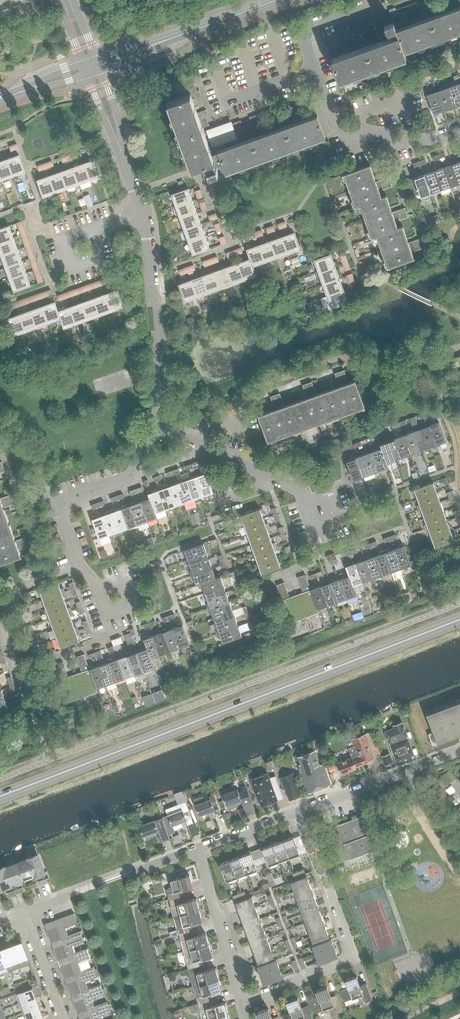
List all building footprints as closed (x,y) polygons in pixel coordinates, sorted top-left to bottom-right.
[(13,5),(11,0),(0,0),(0,9),(13,5)] [(410,12),(419,9),(419,11),(428,8),(427,6),(436,3),(435,0),(425,0),(417,3),(416,2),(408,5),(410,12)] [(388,10),(389,13),(391,18),(397,16),(400,25),(407,22),(404,14),(406,13),(404,6),(395,9),(394,8),(388,10)] [(337,78),(338,82),(405,58),(403,53),(459,32),(459,7),(395,30),(393,22),(388,24),(387,19),(377,23),(380,33),(374,39),(378,43),(331,60),(337,78)] [(353,34),(344,37),(346,43),(355,40),(356,41),(364,38),(362,33),(354,36),(353,34)] [(326,53),(328,52),(335,49),(334,47),(343,44),(341,38),(332,41),(333,43),(324,46),(326,53)] [(446,69),(446,70),(447,73),(459,69),(458,65),(446,69)] [(437,73),(425,77),(426,81),(438,76),(437,73)] [(324,138),(321,130),(316,115),(216,151),(218,158),(213,160),(201,128),(208,125),(205,117),(207,116),(205,110),(196,113),(191,100),(200,96),(198,90),(196,91),(193,82),(186,85),(187,87),(179,90),(178,88),(171,90),(174,99),(167,102),(191,169),(199,166),(201,171),(200,172),(203,182),(324,138)] [(446,88),(453,109),(457,108),(457,106),(459,105),(459,97),(459,94),(459,83),(446,88)] [(449,111),(453,109),(446,88),(436,91),(443,111),(449,109),(449,111)] [(438,113),(443,111),(436,91),(426,95),(431,108),(433,115),(434,115),(434,116),(438,115),(438,113)] [(311,105),(311,104),(308,96),(293,101),(295,107),(304,104),(305,107),(311,105)] [(269,110),(261,113),(263,119),(278,114),(275,105),(269,107),(269,110)] [(239,120),(231,123),(233,129),(242,126),(242,129),(251,126),(250,123),(259,120),(257,114),(248,117),(249,119),(240,122),(239,120)] [(230,124),(205,133),(211,150),(236,141),(230,124)] [(75,151),(61,156),(63,162),(77,157),(75,151)] [(19,155),(7,159),(13,177),(25,172),(19,155)] [(0,162),(0,177),(1,181),(13,177),(7,159),(0,162)] [(97,159),(85,163),(91,180),(103,176),(97,159)] [(51,160),(44,162),(46,168),(53,166),(51,160)] [(425,160),(412,165),(413,168),(426,164),(425,160)] [(452,164),(459,184),(459,183),(459,161),(452,164)] [(39,171),(46,168),(44,162),(37,165),(39,171)] [(79,184),(91,180),(85,163),(73,167),(79,184)] [(442,168),(449,187),(451,191),(459,188),(459,187),(459,184),(452,164),(442,168)] [(354,208),(359,206),(381,197),(379,191),(391,187),(388,177),(375,182),(369,165),(342,175),(354,208)] [(73,167),(61,171),(67,188),(79,184),(73,167)] [(442,168),(432,171),(439,191),(449,187),(442,168)] [(61,171),(49,176),(55,193),(67,188),(61,171)] [(432,171),(423,174),(430,194),(439,191),(432,171)] [(420,198),(430,194),(423,174),(413,178),(416,188),(418,194),(420,198)] [(43,197),(55,193),(49,176),(37,180),(43,197)] [(175,207),(192,201),(188,189),(171,194),(175,207)] [(370,238),(375,237),(397,228),(395,222),(408,217),(404,208),(392,212),(386,196),(381,197),(359,206),(370,238)] [(180,218),(196,212),(192,201),(175,207),(180,218)] [(72,204),(67,205),(70,214),(75,212),(72,204)] [(180,218),(184,230),(201,224),(196,212),(180,218)] [(184,230),(188,242),(205,236),(201,224),(184,230)] [(13,238),(8,226),(0,229),(0,242),(13,238)] [(402,226),(397,228),(375,237),(386,269),(414,260),(411,252),(423,248),(420,238),(408,243),(402,226)] [(294,233),(282,237),(288,254),(300,250),(294,233)] [(209,248),(205,236),(188,242),(193,254),(209,248)] [(226,244),(226,243),(223,236),(218,238),(220,246),(226,244)] [(282,237),(270,241),(276,258),(288,254),(282,237)] [(17,250),(13,238),(0,242),(0,256),(17,250)] [(270,241),(258,245),(264,263),(276,258),(270,241)] [(246,250),(249,259),(252,267),(253,267),(264,263),(258,245),(246,250)] [(240,249),(225,254),(227,259),(242,254),(240,249)] [(4,267),(21,261),(17,250),(0,256),(4,267)] [(313,261),(317,273),(335,267),(330,255),(313,261)] [(344,271),(349,269),(344,255),(339,257),(344,271)] [(216,258),(202,263),(203,267),(218,262),(216,258)] [(249,259),(238,263),(244,281),(256,276),(253,267),(252,267),(249,259)] [(4,267),(8,279),(25,273),(21,261),(4,267)] [(238,263),(226,268),(232,285),(244,281),(238,263)] [(192,266),(179,271),(178,271),(180,276),(194,271),(192,266)] [(317,273),(321,285),(339,279),(335,267),(317,273)] [(226,268),(214,272),(220,289),(232,285),(226,268)] [(214,272),(202,276),(208,293),(220,289),(214,272)] [(30,285),(25,273),(8,279),(13,291),(30,285)] [(112,275),(105,278),(107,284),(114,281),(112,275)] [(202,276),(190,280),(196,298),(208,293),(202,276)] [(321,285),(326,297),(343,290),(339,279),(321,285)] [(100,280),(92,282),(95,288),(102,285),(100,280)] [(184,302),(196,298),(190,280),(178,284),(184,302)] [(88,284),(81,287),(83,292),(90,289),(88,284)] [(76,288),(69,291),(71,296),(78,294),(76,288)] [(117,290),(105,294),(111,311),(123,307),(117,290)] [(347,303),(343,290),(326,297),(330,309),(347,303)] [(44,291),(30,296),(32,302),(46,297),(44,291)] [(64,293),(60,294),(57,295),(59,301),(66,298),(64,293)] [(105,294),(93,298),(99,315),(111,311),(105,294)] [(93,298),(81,302),(87,320),(99,315),(93,298)] [(54,302),(42,306),(48,323),(60,319),(57,311),(58,311),(54,302)] [(75,324),(87,320),(81,302),(69,307),(75,324)] [(314,305),(304,309),(307,317),(317,314),(314,305)] [(42,306),(31,310),(37,327),(48,323),(42,306)] [(69,307),(58,311),(57,311),(60,319),(63,328),(75,324),(69,307)] [(31,310),(19,314),(25,331),(37,327),(31,310)] [(13,336),(25,331),(19,314),(6,319),(13,336)] [(323,392),(332,420),(365,408),(355,380),(348,383),(344,371),(334,374),(339,386),(323,392)] [(306,398),(290,404),(300,431),(332,420),(323,392),(316,395),(311,382),(302,386),(306,398)] [(267,443),(300,431),(290,404),(283,406),(279,394),(270,397),(274,410),(258,415),(267,443)] [(431,415),(432,416),(433,419),(439,417),(436,409),(430,411),(431,415)] [(424,414),(418,416),(420,421),(432,416),(431,415),(430,411),(424,414)] [(400,422),(393,425),(395,430),(407,425),(406,421),(400,422)] [(429,426),(436,446),(446,442),(439,422),(429,426)] [(417,442),(421,451),(436,446),(429,426),(419,429),(423,440),(417,442)] [(404,435),(411,455),(421,451),(417,442),(423,440),(419,429),(404,435)] [(370,433),(372,438),(372,439),(381,436),(378,430),(370,433)] [(392,450),(396,460),(411,455),(404,435),(394,438),(398,448),(392,450)] [(379,444),(380,448),(381,448),(386,464),(396,460),(392,450),(398,448),(394,438),(379,444)] [(360,442),(348,447),(350,452),(362,447),(360,442)] [(388,469),(386,464),(381,448),(380,448),(371,452),(378,472),(388,469)] [(371,452),(361,455),(365,465),(359,467),(363,477),(378,472),(371,452)] [(352,481),(363,477),(359,467),(365,465),(361,455),(345,461),(352,481)] [(206,473),(196,476),(203,496),(213,493),(206,473)] [(193,500),(203,496),(196,476),(186,480),(193,500)] [(183,503),(193,500),(186,480),(176,483),(183,503)] [(413,490),(417,500),(436,492),(433,482),(413,490)] [(176,483),(167,487),(174,506),(183,503),(176,483)] [(140,487),(128,492),(130,496),(142,492),(140,487)] [(167,487),(157,490),(164,510),(174,506),(167,487)] [(147,494),(149,498),(155,513),(164,510),(157,490),(147,494)] [(440,502),(436,492),(417,500),(420,509),(440,502)] [(0,497),(0,527),(9,524),(4,507),(16,503),(13,494),(0,498),(0,497)] [(149,498),(140,502),(147,521),(157,518),(155,513),(149,498)] [(102,501),(90,505),(92,509),(104,505),(102,501)] [(140,502),(130,505),(137,525),(147,521),(140,502)] [(420,509),(424,519),(443,512),(440,502),(420,509)] [(130,505),(121,509),(128,528),(137,525),(130,505)] [(263,519),(261,513),(263,512),(262,508),(260,509),(240,516),(243,526),(263,519)] [(118,532),(128,528),(121,509),(111,512),(118,532)] [(111,512),(101,515),(108,535),(118,532),(111,512)] [(424,519),(427,528),(447,521),(443,512),(424,519)] [(99,539),(108,535),(101,515),(91,519),(99,539)] [(263,519),(243,526),(247,535),(269,527),(267,523),(265,524),(263,519)] [(427,528),(431,538),(450,531),(447,521),(427,528)] [(9,524),(0,527),(0,563),(21,556),(19,550),(31,545),(28,536),(15,540),(9,524)] [(269,527),(247,535),(250,545),(270,538),(268,532),(270,531),(269,527)] [(450,531),(431,538),(434,548),(454,541),(450,531)] [(152,537),(143,540),(146,546),(154,543),(152,537)] [(272,543),(270,538),(250,545),(254,554),(276,547),(274,542),(272,543)] [(183,550),(187,560),(197,556),(199,562),(208,558),(203,543),(183,550)] [(404,546),(394,549),(401,569),(411,565),(404,546)] [(276,547),(254,554),(257,564),(277,557),(275,551),(277,550),(276,547)] [(394,549),(384,553),(391,572),(401,569),(394,549)] [(100,553),(101,559),(108,557),(106,551),(100,553)] [(384,553),(375,556),(381,576),(391,572),(384,553)] [(187,560),(192,575),(212,568),(208,558),(199,562),(197,556),(187,560)] [(375,556),(365,560),(372,579),(381,576),(375,556)] [(279,562),(277,557),(257,564),(261,574),(281,567),(280,566),(282,565),(281,561),(279,562)] [(365,560),(356,563),(362,582),(372,579),(365,560)] [(353,586),(362,582),(356,563),(345,566),(349,576),(349,575),(353,586)] [(196,585),(201,584),(216,578),(215,577),(212,568),(192,575),(196,585)] [(305,575),(301,577),(314,613),(319,612),(318,609),(327,605),(320,585),(310,589),(305,575)] [(349,575),(349,576),(339,579),(346,599),(356,595),(353,586),(349,575)] [(201,584),(204,593),(214,589),(216,595),(225,591),(219,576),(215,577),(216,578),(201,584)] [(302,618),(314,613),(301,577),(297,578),(303,592),(294,595),(302,618)] [(339,579),(330,582),(337,602),(346,599),(339,579)] [(330,582),(320,585),(327,605),(337,602),(330,582)] [(58,583),(38,590),(42,600),(63,592),(62,588),(60,588),(58,583)] [(290,622),(302,618),(294,595),(289,596),(284,583),(277,586),(290,622)] [(204,593),(210,608),(228,601),(225,591),(216,595),(214,589),(204,593)] [(42,600),(46,609),(65,602),(63,596),(65,596),(63,592),(42,600)] [(79,601),(84,613),(89,612),(84,599),(79,601)] [(210,608),(213,617),(223,614),(225,619),(234,616),(228,601),(210,608)] [(65,602),(46,609),(49,619),(70,611),(69,607),(67,607),(65,602)] [(49,619),(52,629),(72,621),(70,616),(72,615),(70,611),(49,619)] [(219,633),(237,626),(234,616),(225,619),(223,614),(213,617),(219,633)] [(74,627),(72,621),(52,629),(56,638),(77,630),(76,626),(74,627)] [(182,624),(172,628),(179,648),(189,644),(182,624)] [(241,636),(237,626),(219,633),(222,643),(241,636)] [(172,628),(162,632),(169,651),(179,648),(172,628)] [(77,630),(56,638),(60,648),(79,641),(77,634),(78,634),(77,630)] [(162,632),(153,635),(160,655),(169,651),(162,632)] [(142,639),(145,648),(146,648),(150,659),(150,658),(160,655),(153,635),(142,639)] [(146,648),(145,648),(136,651),(144,671),(154,668),(150,658),(150,659),(146,648)] [(136,651),(127,655),(134,675),(144,671),(136,651)] [(81,671),(74,674),(82,697),(97,692),(96,689),(95,689),(88,669),(89,669),(83,654),(75,657),(81,671)] [(127,655),(117,658),(125,678),(134,675),(127,655)] [(117,658),(108,662),(115,682),(125,678),(117,658)] [(68,702),(82,697),(74,674),(67,676),(62,662),(55,664),(68,702)] [(108,662),(98,665),(105,685),(115,682),(108,662)] [(98,665),(89,669),(88,669),(95,689),(96,689),(105,685),(98,665)] [(160,686),(163,692),(169,690),(167,683),(160,686)] [(161,689),(152,693),(155,703),(165,699),(161,689)] [(151,693),(142,696),(145,705),(154,701),(151,693)] [(5,699),(0,701),(0,712),(9,709),(5,699)] [(426,716),(436,741),(459,732),(459,703),(426,716)] [(396,761),(405,758),(413,755),(407,738),(402,722),(392,725),(393,728),(384,731),(389,744),(393,754),(393,753),(396,761)] [(361,764),(381,756),(371,732),(351,739),(353,746),(347,748),(351,757),(336,762),(341,775),(356,769),(356,768),(362,766),(361,764)] [(307,793),(331,784),(323,764),(320,765),(314,750),(297,757),(300,765),(298,765),(300,772),(299,772),(307,793)] [(389,753),(381,757),(384,766),(393,762),(389,753)] [(330,772),(336,770),(333,762),(327,765),(330,772)] [(442,788),(456,778),(449,769),(435,779),(442,788)] [(257,792),(261,806),(277,800),(274,791),(280,789),(276,777),(269,779),(267,773),(266,774),(263,773),(259,774),(258,777),(252,779),(254,785),(252,786),(255,793),(257,792)] [(300,796),(292,773),(281,777),(289,800),(300,796)] [(235,807),(234,802),(240,800),(242,805),(251,801),(247,789),(238,792),(237,789),(222,795),(227,810),(235,807)] [(209,799),(204,801),(202,795),(193,799),(195,804),(194,804),(199,816),(213,811),(214,814),(220,813),(216,801),(211,803),(209,799)] [(193,823),(188,811),(185,802),(165,809),(167,814),(167,815),(162,817),(166,828),(168,834),(174,832),(172,826),(185,821),(187,825),(193,823)] [(379,848),(367,814),(360,816),(361,817),(348,822),(348,821),(336,825),(338,829),(329,832),(340,862),(349,859),(349,860),(379,848)] [(170,838),(162,817),(154,820),(138,825),(143,836),(156,831),(160,842),(170,838)] [(293,837),(282,841),(289,858),(299,854),(293,837)] [(278,862),(289,858),(282,841),(272,844),(278,862)] [(278,862),(272,844),(262,848),(268,866),(278,862)] [(240,856),(247,874),(257,870),(250,852),(240,856)] [(27,858),(27,859),(33,876),(34,877),(45,873),(38,854),(27,858)] [(240,856),(230,860),(236,878),(247,874),(240,856)] [(22,880),(33,876),(27,859),(16,863),(22,880)] [(226,882),(236,878),(230,860),(219,864),(226,882)] [(16,863),(5,867),(12,884),(22,880),(16,863)] [(12,884),(5,867),(5,866),(0,868),(0,885),(1,889),(12,885),(12,884)] [(270,886),(275,884),(271,873),(266,875),(269,882),(270,886)] [(167,893),(168,899),(183,895),(182,889),(192,887),(189,875),(170,880),(173,892),(167,893)] [(306,876),(290,882),(294,892),(310,886),(306,876)] [(310,886),(294,892),(297,902),(314,896),(310,886)] [(179,915),(199,910),(195,899),(185,901),(183,895),(168,899),(173,917),(179,915)] [(317,906),(314,896),(297,902),(301,912),(317,906)] [(235,903),(238,913),(255,907),(251,897),(235,903)] [(317,906),(301,912),(304,922),(321,916),(317,906)] [(259,917),(255,907),(238,913),(242,923),(259,917)] [(173,917),(178,934),(193,930),(191,924),(202,921),(199,910),(179,915),(173,917)] [(53,941),(67,935),(65,927),(77,923),(73,913),(43,924),(48,936),(48,937),(49,937),(50,937),(51,937),(53,941)] [(325,926),(321,916),(304,922),(308,932),(325,926)] [(262,927),(259,917),(242,923),(246,933),(262,927)] [(328,936),(325,926),(308,932),(312,942),(328,936)] [(266,936),(262,927),(246,933),(249,942),(266,936)] [(195,936),(193,930),(178,934),(180,940),(183,951),(208,945),(205,933),(195,936)] [(67,935),(53,941),(50,942),(54,953),(54,954),(55,954),(55,955),(56,955),(57,955),(58,955),(59,958),(74,953),(71,945),(84,941),(80,931),(67,935)] [(270,946),(266,936),(249,942),(253,952),(270,946)] [(330,939),(328,936),(312,942),(313,945),(312,946),(314,952),(333,945),(331,939),(330,939)] [(29,964),(27,959),(21,943),(11,946),(19,968),(29,964)] [(186,963),(188,969),(203,965),(201,959),(211,956),(208,945),(183,951),(186,963)] [(337,955),(333,945),(314,952),(318,962),(337,955)] [(19,968),(11,946),(1,950),(8,972),(19,968)] [(273,956),(270,946),(253,952),(257,962),(273,956)] [(66,976),(81,971),(78,963),(90,959),(87,948),(74,953),(59,958),(57,959),(61,971),(61,972),(62,972),(62,973),(63,973),(64,973),(65,973),(66,976)] [(0,950),(0,975),(8,972),(1,950),(0,950)] [(275,960),(273,956),(257,962),(258,966),(257,966),(259,972),(278,965),(276,959),(275,960)] [(192,986),(199,985),(218,979),(215,968),(204,971),(203,965),(188,969),(189,975),(192,986)] [(282,976),(278,965),(259,972),(263,983),(282,976)] [(93,966),(81,971),(66,976),(63,977),(67,989),(68,990),(69,990),(69,991),(70,991),(71,991),(73,994),(87,989),(85,981),(97,976),(93,966)] [(343,1002),(352,999),(358,996),(360,1003),(372,999),(366,983),(360,985),(356,976),(345,980),(348,988),(339,991),(343,1002)] [(196,997),(197,1004),(212,999),(211,993),(221,991),(218,979),(199,985),(192,986),(196,997)] [(79,1012),(94,1006),(91,997),(103,993),(100,984),(87,989),(73,994),(70,995),(74,1007),(75,1008),(76,1008),(77,1009),(78,1008),(79,1012)] [(15,993),(19,1003),(35,997),(32,987),(15,993)] [(328,1007),(331,1016),(343,1011),(337,995),(330,997),(327,987),(315,991),(317,996),(309,1000),(314,1014),(323,1010),(323,1009),(328,1007)] [(39,1007),(35,997),(19,1003),(22,1013),(39,1007)] [(299,1018),(312,1018),(307,1005),(301,1008),(297,998),(286,1002),(292,1018),(297,1018),(299,1018)] [(212,999),(197,1004),(199,1010),(202,1018),(209,1018),(227,1014),(224,1003),(214,1005),(212,999)] [(94,1006),(79,1012),(76,1013),(79,1018),(99,1018),(98,1017),(110,1012),(106,1002),(94,1006)] [(39,1007),(22,1013),(25,1018),(35,1018),(42,1016),(39,1007)] [(259,1018),(279,1018),(277,1016),(272,1018),(268,1008),(256,1013),(259,1018)]
